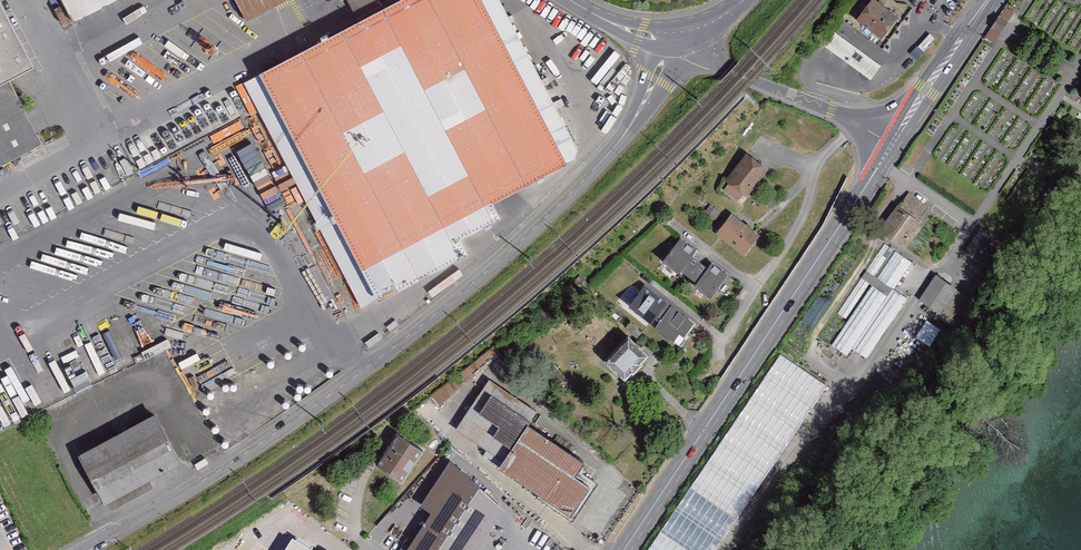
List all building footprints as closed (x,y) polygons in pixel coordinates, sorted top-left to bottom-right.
[(72,26),(121,0),(58,0),(72,26)] [(359,307),(468,257),(462,241),(500,218),(495,205),(576,162),(580,151),(502,0),(398,0),(357,21),(243,84),(359,307)] [(357,21),(398,0),(346,0),(357,21)] [(873,0),(856,22),(882,42),(898,20),(873,0)] [(42,146),(9,82),(32,71),(0,10),(0,168),(42,146)] [(745,155),(725,183),(746,199),(767,171),(745,155)] [(928,208),(910,195),(900,209),(899,208),(883,230),(902,244),(928,208)] [(731,216),(714,237),(743,259),(760,237),(731,216)] [(688,279),(698,264),(692,259),(696,253),(694,252),(696,250),(687,244),(686,245),(679,240),(662,264),(679,276),(680,273),(688,279)] [(878,253),(866,270),(890,287),(909,260),(893,249),(886,259),(878,253)] [(698,264),(688,279),(696,285),(694,288),(711,301),(727,277),(720,273),(721,271),(714,265),(713,267),(710,265),(706,270),(698,264)] [(920,298),(941,312),(958,287),(938,273),(920,298)] [(693,325),(658,298),(645,313),(658,323),(655,329),(659,332),(658,333),(673,345),(679,335),(684,339),(693,325)] [(646,358),(629,341),(605,363),(624,381),(631,374),(633,375),(640,367),(639,366),(646,358)] [(649,549),(715,549),(827,385),(781,355),(649,549)] [(488,380),(456,430),(487,451),(481,460),(570,518),(594,482),(577,471),(584,460),(526,422),(534,410),(488,380)] [(152,417),(77,457),(104,508),(180,467),(152,417)] [(397,438),(380,466),(402,479),(419,452),(397,438)] [(475,544),(463,536),(483,504),(450,483),(429,515),(434,519),(414,549),(471,549),(475,544)] [(297,534),(288,549),(327,549),(297,534)]
